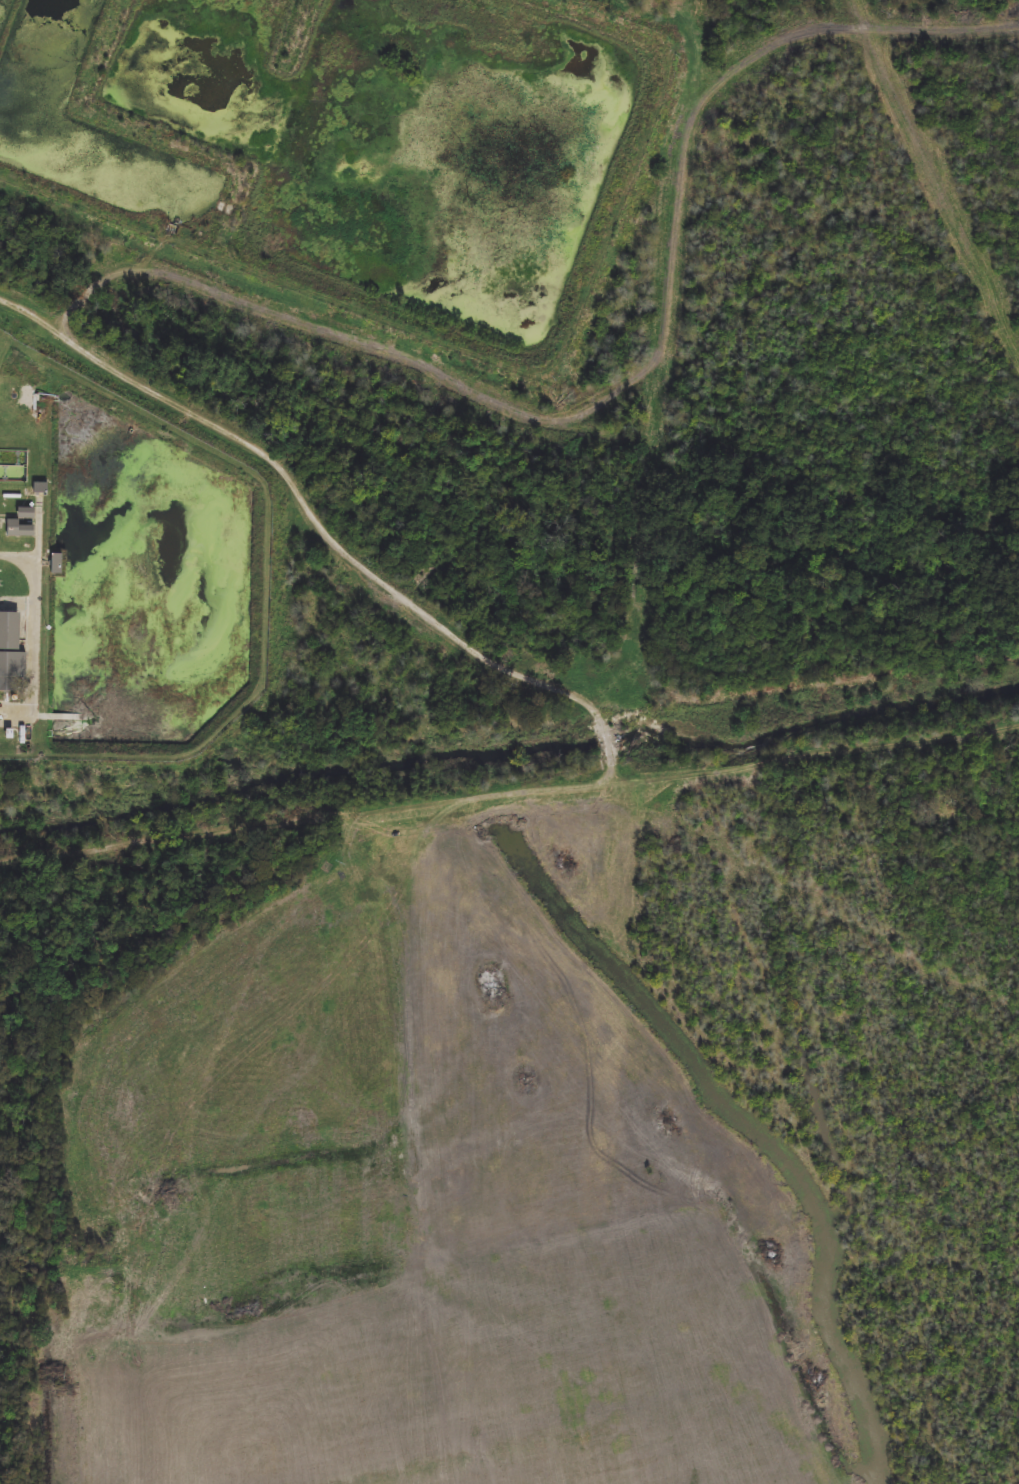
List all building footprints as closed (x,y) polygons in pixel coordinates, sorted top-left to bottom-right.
[(10,521),(10,538),(35,538),(35,520),(36,520),(36,510),(20,510),(20,521),(10,521)] [(21,651),(21,615),(0,615),(0,651),(21,651)] [(25,693),(26,654),(0,654),(0,693),(25,693)]
